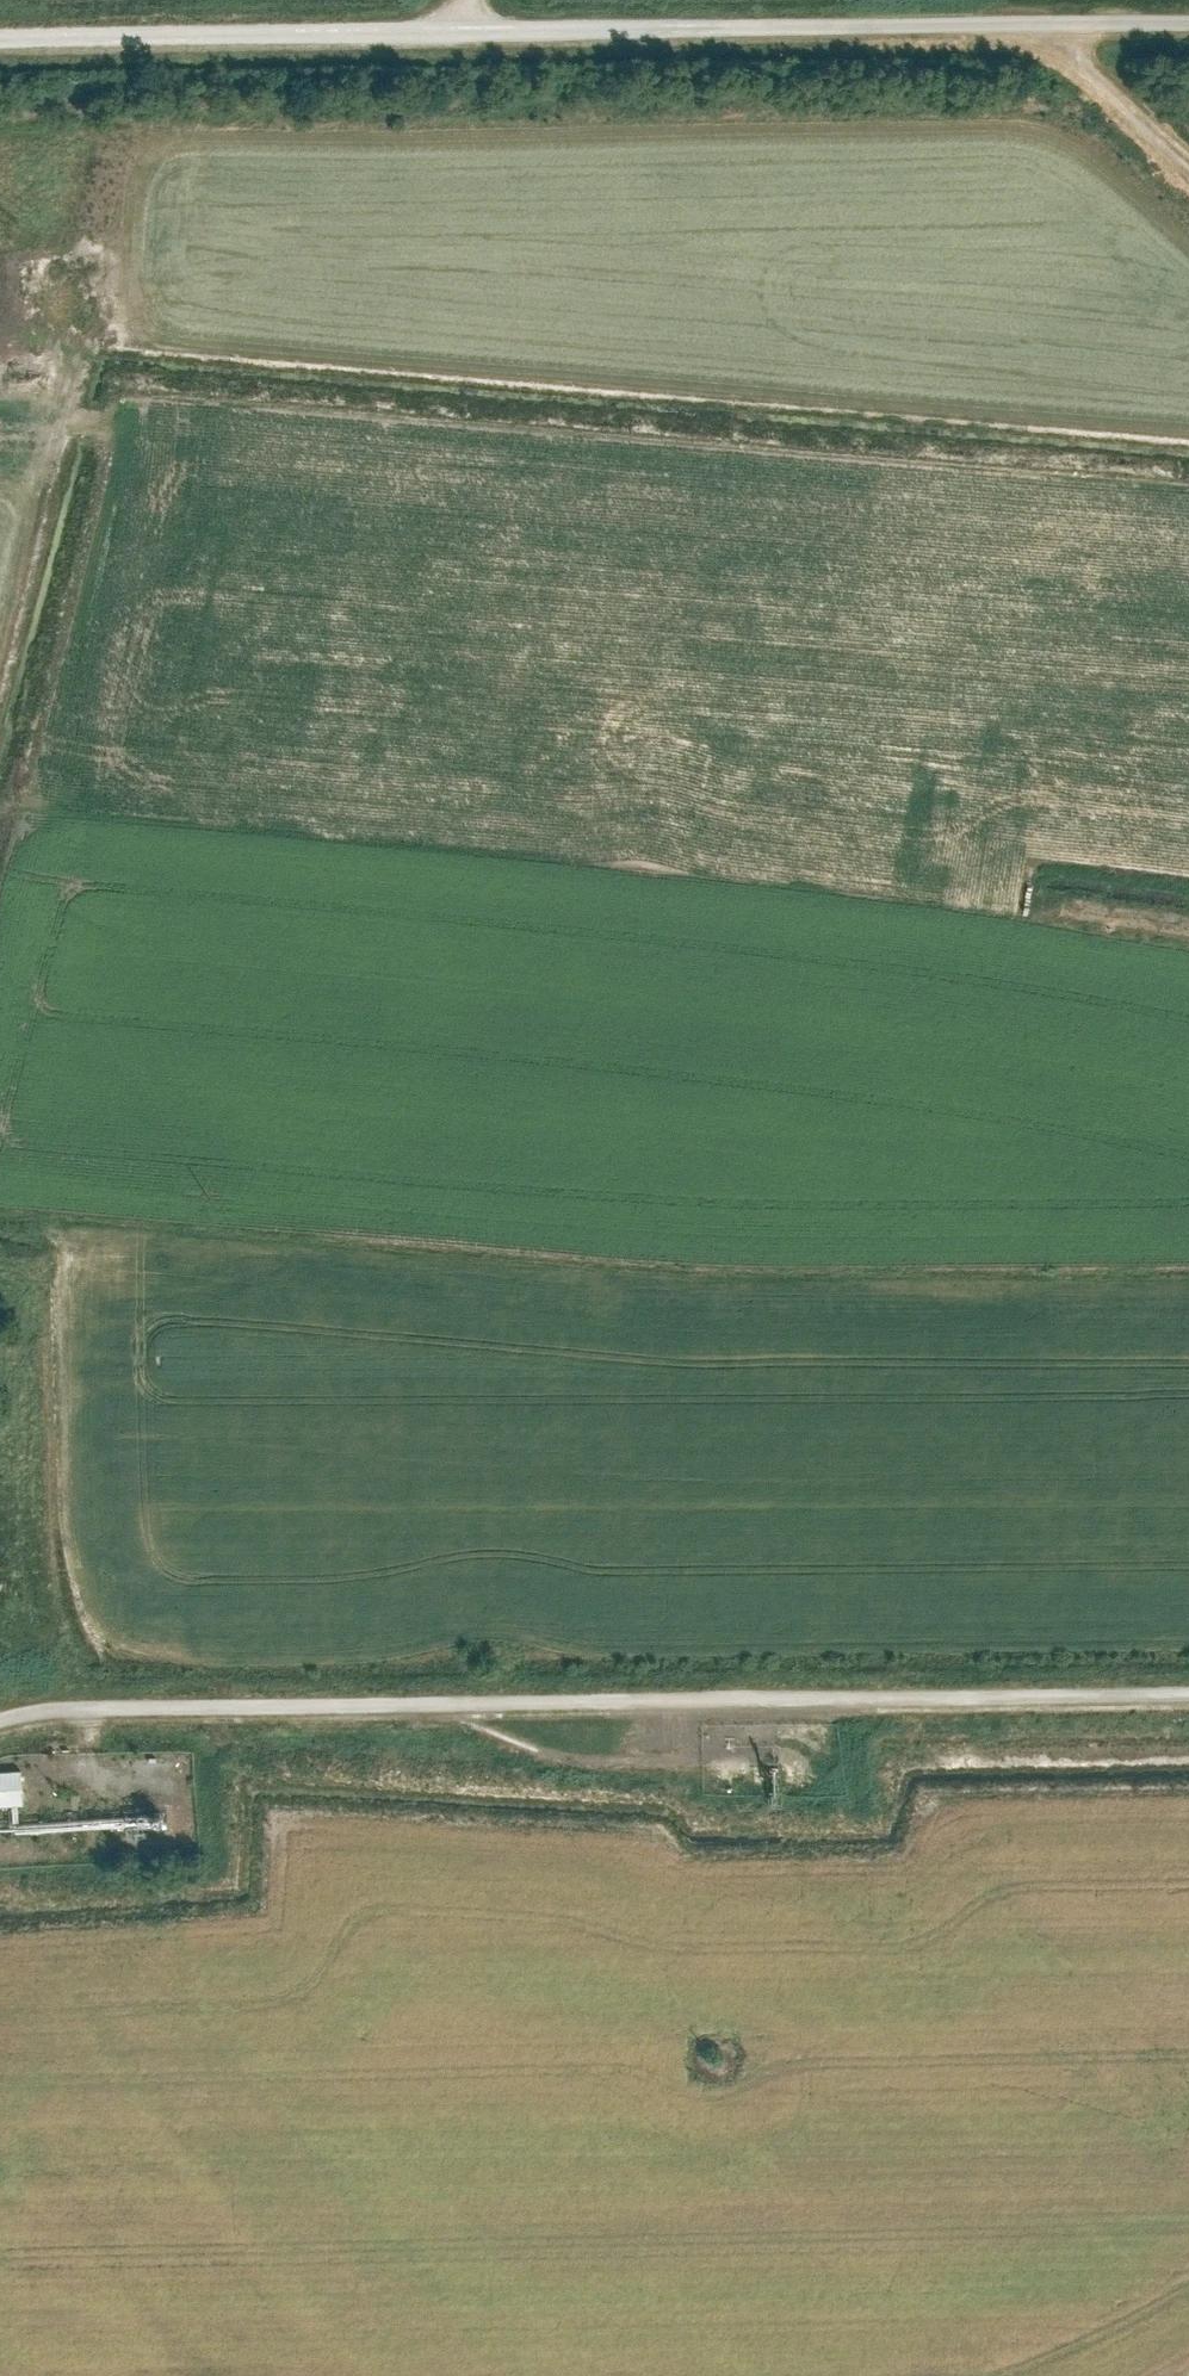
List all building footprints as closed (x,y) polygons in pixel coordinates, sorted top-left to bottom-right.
[(18,1802),(16,1767),(0,1768),(0,1802),(18,1802)]
